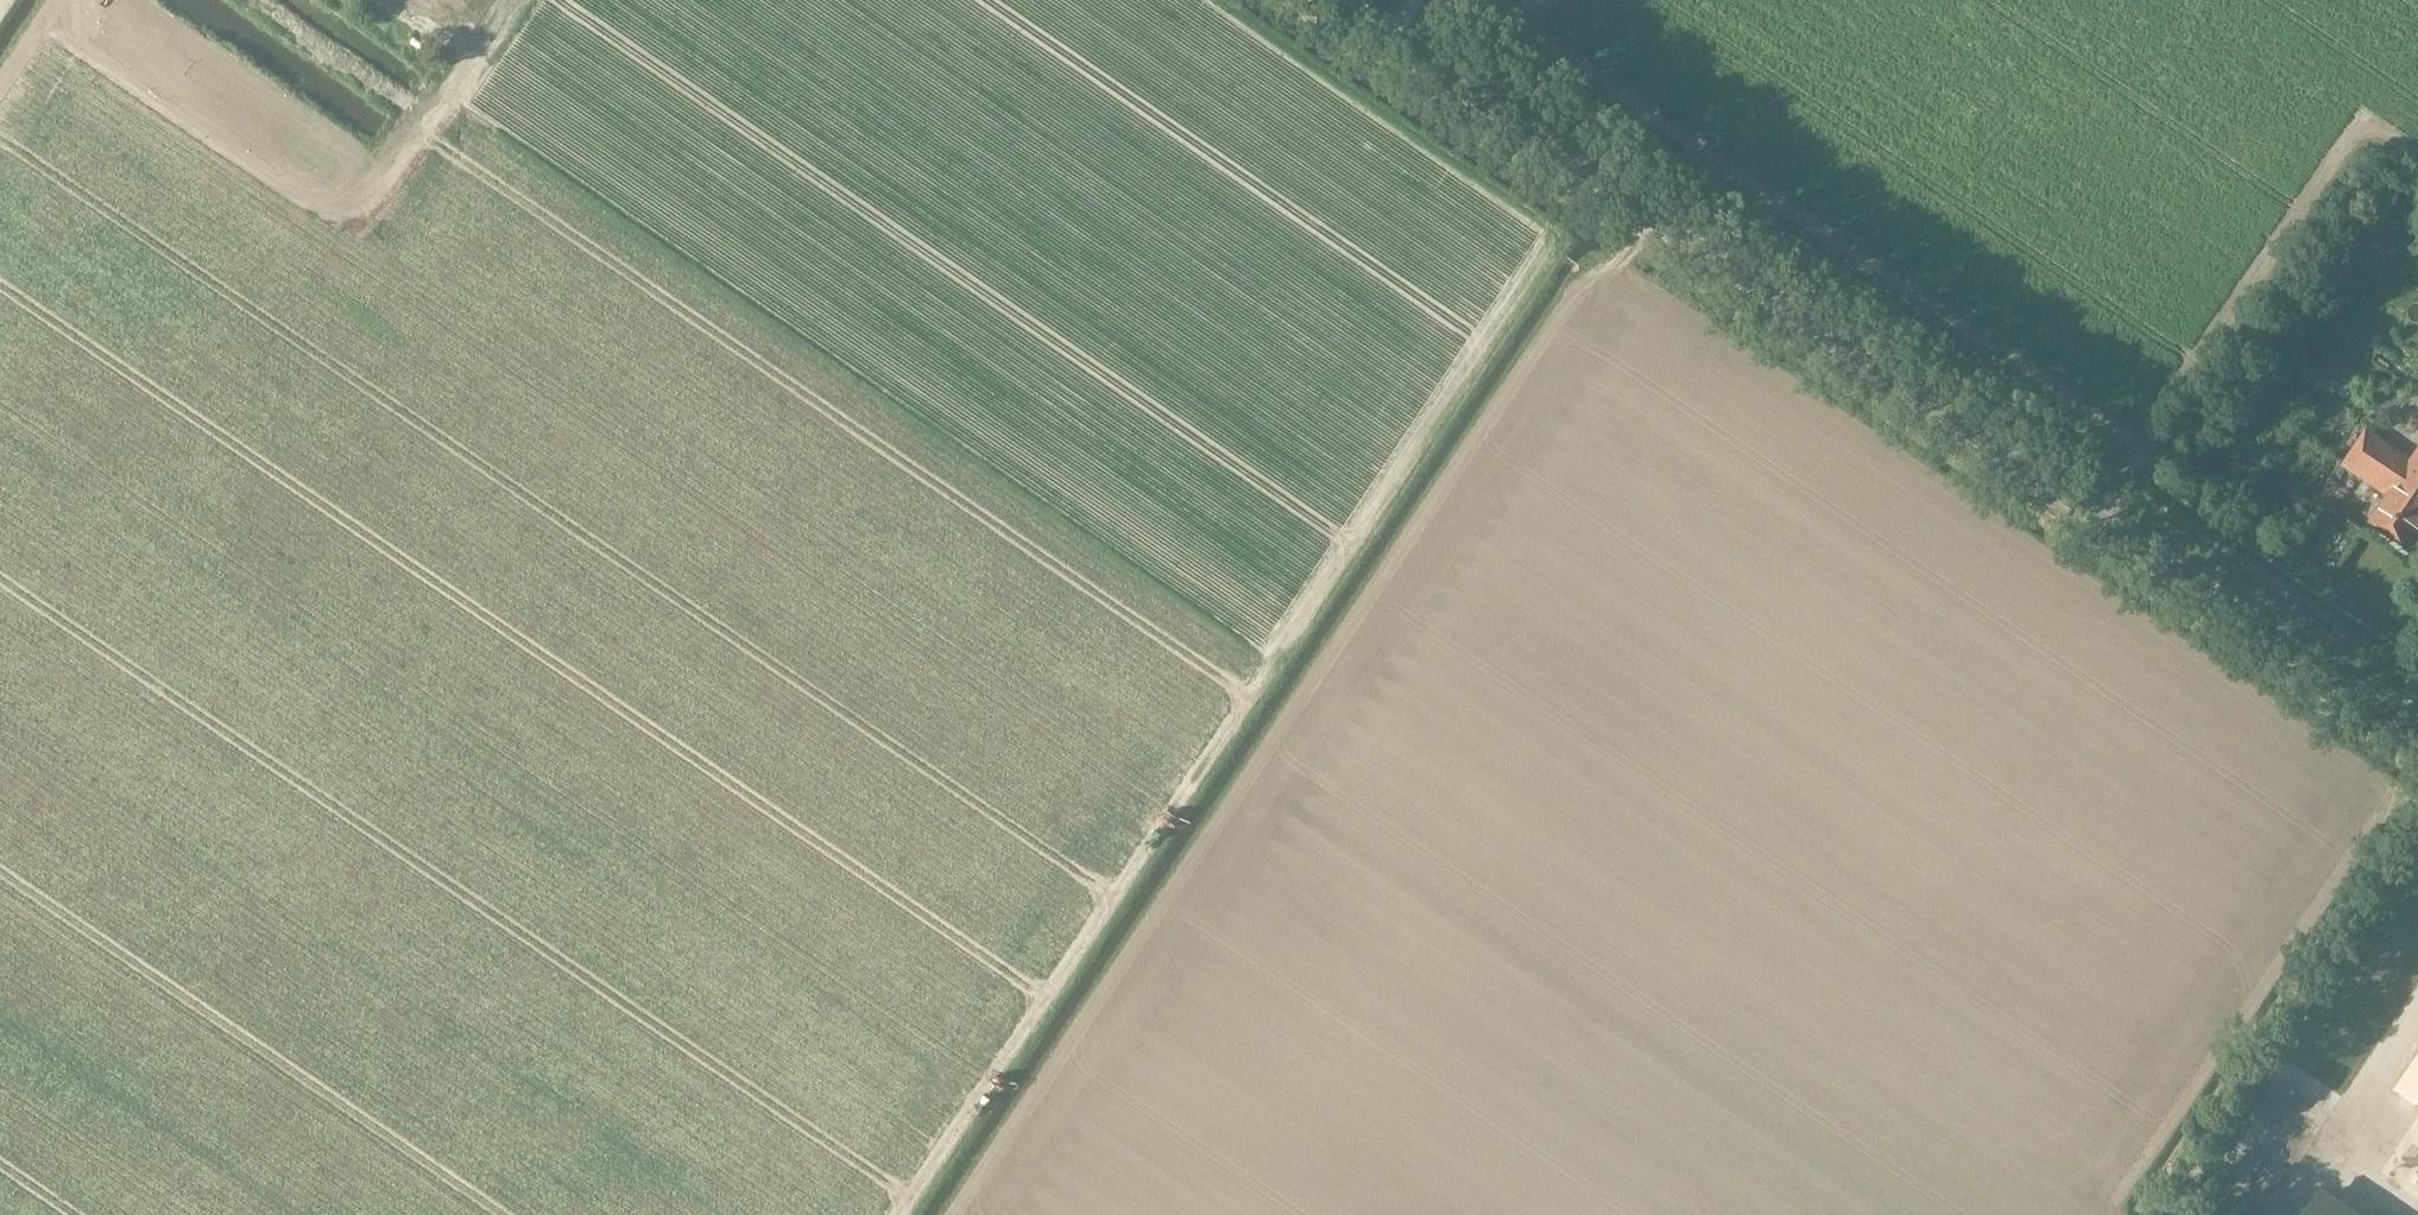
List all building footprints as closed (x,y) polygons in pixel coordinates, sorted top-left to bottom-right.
[(2411,461),(2366,431),(2342,467),(2387,497),(2369,523),(2409,549),(2417,535),(2417,450),(2411,461)] [(2394,1091),(2417,1107),(2417,1055),(2394,1091)] [(2309,1214),(2352,1214),(2323,1195),(2309,1214)]
